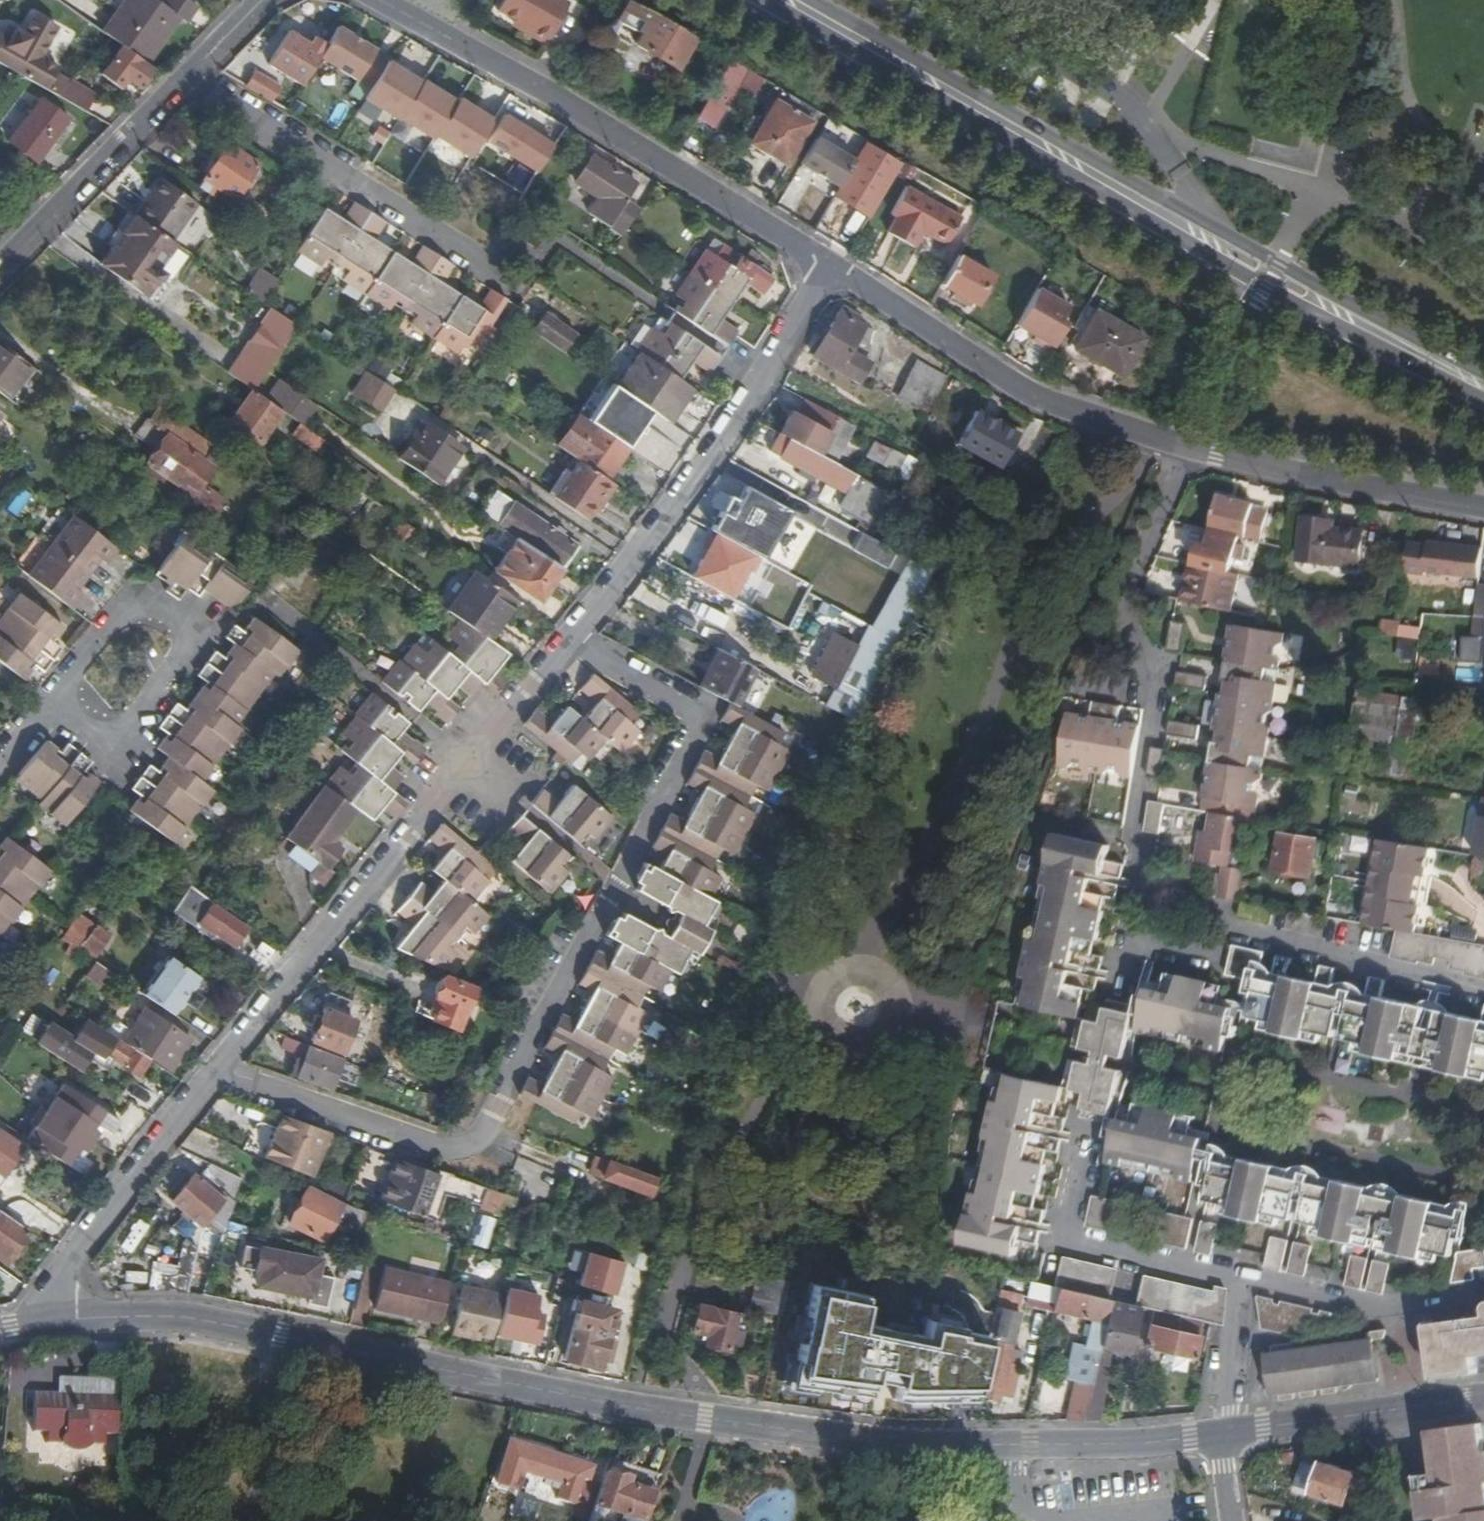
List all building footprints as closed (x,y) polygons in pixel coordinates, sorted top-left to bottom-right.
[(104,38),(122,50),(146,68),(179,20),(187,25),(198,9),(185,0),(170,0),(163,9),(150,0),(132,0),(104,38)] [(524,18),(527,19),(530,19),(540,25),(537,31),(553,41),(574,6),(563,0),(509,0),(505,6),(524,18)] [(697,41),(654,15),(636,45),(679,71),(697,41)] [(530,19),(527,19),(524,18),(522,24),(525,24),(528,25),(537,31),(540,25),(530,19)] [(323,51),(317,61),(354,84),(376,48),(339,25),(323,51)] [(288,29),(266,64),(302,86),(317,61),(323,51),(288,29)] [(146,68),(122,50),(100,81),(120,94),(128,82),(142,92),(154,74),(146,68)] [(389,58),(365,98),(398,119),(431,139),(434,135),(456,99),(423,79),(389,58)] [(733,58),(695,117),(721,133),(758,74),(733,58)] [(254,77),(245,92),(271,107),(280,92),(254,77)] [(93,99),(70,87),(57,100),(84,116),(93,99)] [(456,99),(434,135),(470,157),(494,119),(458,96),(456,99)] [(788,165),(812,124),(777,103),(752,144),(788,165)] [(40,104),(9,147),(36,167),(68,124),(40,104)] [(506,114),(488,142),(539,174),(556,145),(506,114)] [(337,143),(342,145),(356,119),(352,117),(337,143)] [(868,147),(838,198),(871,218),(881,200),(892,183),(902,167),(868,147)] [(212,188),(206,196),(213,201),(219,193),(236,203),(244,190),(250,193),(254,185),(250,182),(257,170),(227,150),(205,183),(212,188)] [(599,202),(589,218),(619,239),(636,212),(624,204),(635,187),(592,161),(576,187),(599,202)] [(151,198),(135,221),(175,248),(200,211),(163,186),(154,199),(151,198)] [(908,190),(907,192),(962,223),(963,221),(908,190)] [(962,223),(907,192),(897,209),(952,240),(962,223)] [(336,220),(325,213),(298,255),(322,270),(327,262),(334,266),(338,268),(371,217),(356,207),(344,224),(342,229),(338,226),(336,220)] [(952,240),(897,209),(893,216),(899,219),(891,235),(917,250),(925,235),(948,248),(952,240)] [(387,227),(371,217),(338,268),(343,272),(349,276),(344,284),(367,299),(395,257),(384,250),(378,252),(373,249),(376,245),(387,227)] [(344,224),(336,220),(338,226),(342,229),(344,224)] [(175,248),(135,221),(124,239),(128,241),(118,255),(114,253),(103,270),(153,303),(185,255),(175,248)] [(124,239),(118,235),(109,249),(114,253),(118,255),(128,241),(124,239)] [(707,253),(692,275),(734,304),(746,286),(763,298),(774,282),(724,248),(716,259),(707,253)] [(395,257),(367,299),(390,314),(395,305),(402,309),(406,312),(439,260),(425,251),(413,269),(411,273),(406,270),(406,264),(395,257)] [(959,258),(942,286),(977,307),(994,278),(959,258)] [(455,270),(439,260),(406,312),(411,315),(417,319),(411,328),(434,342),(461,300),(450,292),(446,295),(441,292),(443,288),(455,270)] [(263,300),(276,279),(259,268),(245,290),(263,300)] [(734,304),(692,275),(676,299),(685,305),(681,311),(678,315),(726,349),(736,334),(721,323),(734,304)] [(1052,347),(1074,304),(1037,285),(1015,328),(1052,347)] [(475,355),(508,304),(492,293),(480,311),(478,315),(473,312),(472,307),(461,300),(434,342),(458,357),(464,348),(475,355)] [(296,324),(271,307),(229,371),(254,388),(296,324)] [(841,311),(824,342),(849,355),(864,330),(857,326),(860,322),(841,311)] [(1085,338),(1097,315),(1089,311),(1077,333),(1085,338)] [(546,315),(542,320),(574,341),(577,336),(546,315)] [(1146,342),(1097,315),(1085,338),(1076,353),(1125,380),(1146,342)] [(707,376),(718,360),(660,319),(650,337),(637,355),(639,356),(679,383),(686,373),(685,366),(688,362),(692,365),(707,376)] [(542,320),(532,334),(565,356),(574,341),(542,320)] [(738,334),(736,334),(726,349),(727,349),(738,334)] [(849,355),(824,342),(814,360),(860,386),(871,367),(849,355)] [(0,352),(0,399),(11,407),(35,377),(0,352)] [(630,370),(684,406),(692,392),(679,383),(639,356),(630,370)] [(936,403),(947,384),(917,367),(912,377),(896,368),(898,365),(880,356),(873,368),(936,403)] [(707,376),(709,376),(720,361),(718,360),(707,376)] [(617,391),(670,427),(679,413),(684,406),(630,370),(617,391)] [(365,375),(361,372),(346,394),(353,397),(366,376),(365,375)] [(366,376),(353,397),(380,416),(394,395),(366,376)] [(583,418),(589,407),(569,394),(568,395),(545,380),(540,389),(563,404),(563,405),(583,418)] [(268,404),(282,414),(300,427),(304,429),(317,409),(280,385),(268,404)] [(684,406),(691,411),(700,397),(692,392),(684,406)] [(254,395),(253,393),(230,426),(259,446),(282,414),(268,404),(254,395)] [(644,434),(653,421),(628,405),(619,417),(644,434)] [(836,421),(807,405),(799,420),(793,417),(781,437),(836,467),(856,433),(836,421)] [(685,418),(691,411),(684,406),(679,413),(685,418)] [(595,430),(605,436),(613,423),(589,407),(583,418),(590,422),(588,424),(595,430)] [(225,458),(159,411),(149,425),(215,472),(225,458)] [(977,416),(973,423),(1015,446),(1019,439),(977,416)] [(608,484),(629,452),(605,436),(595,430),(588,424),(579,418),(557,450),(569,458),(575,462),(608,484)] [(148,423),(137,439),(157,454),(184,473),(203,488),(215,472),(149,425),(148,423)] [(1015,446),(973,423),(958,448),(1000,472),(1015,446)] [(414,449),(427,431),(420,426),(407,444),(411,447),(414,449)] [(304,429),(300,427),(293,438),(317,454),(324,444),(304,429)] [(411,447),(399,464),(437,489),(461,454),(427,431),(414,449),(411,447)] [(781,437),(780,437),(770,455),(800,471),(813,478),(845,495),(838,509),(861,522),(854,533),(861,537),(865,539),(888,496),(836,467),(781,437)] [(157,454),(137,439),(136,442),(156,456),(157,454)] [(894,475),(903,460),(873,445),(865,459),(894,475)] [(157,454),(156,456),(148,467),(151,470),(148,474),(163,485),(167,481),(215,516),(222,504),(182,474),(184,473),(157,454)] [(605,503),(615,488),(608,484),(575,462),(569,458),(566,463),(576,470),(555,503),(586,523),(594,511),(601,501),(605,503)] [(813,478),(800,471),(797,475),(811,482),(813,478)] [(17,516),(32,496),(22,488),(6,508),(17,516)] [(1215,493),(1206,527),(1215,530),(1238,536),(1259,540),(1269,508),(1215,493)] [(495,497),(481,518),(498,530),(500,528),(565,570),(579,550),(495,497)] [(594,511),(599,514),(605,503),(601,501),(594,511)] [(56,512),(36,538),(88,578),(100,562),(107,567),(118,552),(73,517),(70,522),(56,512)] [(1335,534),(1332,530),(1312,526),(1315,517),(1299,514),(1293,553),(1319,557),(1319,566),(1359,571),(1364,529),(1351,526),(1349,534),(1338,538),(1338,534),(1335,534)] [(1312,526),(1332,530),(1333,520),(1315,517),(1312,526)] [(804,534),(818,541),(820,536),(835,543),(839,534),(812,521),(804,534)] [(835,568),(841,558),(780,525),(769,545),(797,561),(838,582),(842,573),(835,568)] [(418,536),(403,526),(394,539),(409,550),(418,536)] [(735,600),(760,551),(713,527),(688,577),(735,600)] [(1206,527),(1202,548),(1210,550),(1215,530),(1206,527)] [(1210,550),(1202,548),(1191,545),(1186,562),(1229,571),(1232,559),(1235,544),(1238,536),(1215,530),(1210,550)] [(253,584),(227,566),(190,540),(185,535),(175,549),(177,550),(160,575),(169,581),(170,581),(173,578),(177,581),(171,589),(167,595),(180,604),(188,593),(200,601),(205,593),(230,611),(239,605),(253,584)] [(522,546),(507,536),(497,552),(505,557),(494,574),(512,587),(512,586),(523,569),(513,562),(522,546)] [(865,539),(861,537),(854,550),(900,575),(894,587),(920,602),(933,576),(901,559),(865,539)] [(88,578),(36,538),(17,565),(30,575),(27,579),(72,614),(84,598),(77,593),(88,578)] [(1235,544),(1232,559),(1241,561),(1244,546),(1235,544)] [(545,598),(562,573),(522,546),(513,562),(523,569),(512,586),(512,587),(532,600),(537,593),(545,598)] [(1429,549),(1410,547),(1406,577),(1427,579),(1427,576),(1481,582),(1483,552),(1429,546),(1429,549)] [(1293,562),(1319,566),(1319,557),(1293,553),(1293,562)] [(851,557),(842,557),(841,558),(835,568),(842,573),(853,578),(857,570),(847,564),(849,561),(851,557)] [(851,557),(849,561),(847,564),(857,570),(859,567),(861,563),(851,557)] [(1238,572),(1229,571),(1186,562),(1177,600),(1231,612),(1238,572)] [(487,642),(515,605),(476,577),(448,615),(462,624),(487,642)] [(170,581),(169,581),(166,585),(171,589),(177,581),(173,578),(170,581)] [(920,602),(894,587),(883,609),(909,623),(920,602)] [(1477,591),(1474,622),(1483,623),(1483,592),(1477,591)] [(539,606),(545,598),(537,593),(532,600),(539,606)] [(0,622),(52,663),(61,651),(46,640),(50,636),(55,640),(63,630),(19,596),(0,622)] [(771,657),(789,620),(768,609),(750,646),(771,657)] [(909,623),(883,609),(872,631),(898,645),(909,623)] [(138,805),(130,815),(131,816),(175,848),(214,794),(202,786),(240,732),(236,729),(273,677),(278,680),(297,653),(253,621),(251,623),(245,632),(250,635),(247,640),(233,630),(224,643),(232,649),(226,657),(231,661),(228,665),(214,656),(196,679),(210,690),(207,694),(202,691),(188,709),(193,713),(190,718),(176,708),(158,733),(171,742),(169,747),(164,743),(157,753),(168,762),(160,772),(166,776),(163,780),(149,770),(131,794),(145,804),(142,809),(138,805)] [(0,622),(0,664),(23,682),(31,672),(26,668),(29,664),(42,675),(52,663),(0,622)] [(496,698),(509,683),(497,673),(494,677),(493,676),(490,673),(495,666),(500,667),(508,657),(487,642),(462,624),(448,641),(458,649),(452,655),(449,658),(446,656),(424,637),(423,639),(430,644),(433,646),(430,650),(426,656),(415,647),(401,665),(400,663),(382,686),(400,700),(404,696),(409,700),(405,705),(418,715),(426,705),(437,715),(435,718),(447,728),(459,712),(446,702),(452,694),(452,688),(456,683),(460,685),(461,687),(458,690),(470,699),(481,686),(496,698)] [(1186,630),(1172,628),(1167,656),(1180,659),(1182,659),(1186,630)] [(1231,667),(1267,673),(1278,675),(1280,664),(1276,660),(1277,651),(1283,648),(1284,638),(1232,629),(1230,645),(1235,645),(1231,667)] [(1398,643),(1400,632),(1384,630),(1383,640),(1398,643)] [(898,645),(872,631),(861,653),(840,693),(831,712),(844,719),(857,726),(898,645)] [(1398,643),(1419,645),(1420,635),(1400,632),(1398,643)] [(840,693),(861,653),(837,640),(816,682),(840,693)] [(1230,645),(1226,666),(1231,667),(1235,645),(1230,645)] [(721,654),(716,650),(702,677),(707,680),(721,654)] [(756,672),(721,654),(707,680),(742,699),(756,672)] [(1421,678),(1442,675),(1439,655),(1418,658),(1421,678)] [(490,673),(493,676),(500,667),(495,666),(490,673)] [(1226,700),(1273,708),(1276,687),(1265,684),(1267,673),(1231,667),(1226,666),(1223,687),(1228,688),(1226,700)] [(1207,681),(1177,676),(1175,691),(1204,696),(1207,681)] [(589,715),(582,723),(584,725),(583,726),(605,744),(605,745),(620,757),(637,735),(629,729),(638,718),(591,680),(578,696),(594,709),(598,711),(594,716),(589,715)] [(742,699),(707,680),(700,692),(728,707),(735,710),(742,699)] [(1355,704),(1411,713),(1413,705),(1356,696),(1355,704)] [(390,712),(372,697),(354,719),(356,721),(342,738),(352,745),(347,752),(344,755),(341,753),(334,748),(334,749),(343,756),(355,767),(359,769),(355,773),(351,778),(341,771),(326,791),(357,814),(372,824),(379,816),(377,811),(382,805),(386,807),(386,808),(383,812),(395,821),(407,807),(392,794),(402,781),(391,771),(389,774),(387,773),(384,770),(388,765),(394,765),(400,757),(413,767),(425,753),(414,742),(413,745),(401,735),(407,726),(395,716),(391,720),(387,716),(390,712)] [(1221,735),(1226,700),(1221,698),(1216,734),(1221,735)] [(1272,715),(1273,708),(1226,700),(1221,735),(1268,743),(1269,733),(1266,728),(1267,718),(1272,715)] [(1401,782),(1411,713),(1355,704),(1350,741),(1381,746),(1376,778),(1401,782)] [(735,710),(728,707),(720,724),(732,732),(734,728),(736,728),(739,731),(736,737),(731,738),(721,757),(722,762),(719,769),(715,768),(714,767),(716,763),(703,756),(686,789),(699,795),(701,791),(702,793),(706,794),(702,801),(697,803),(688,820),(689,825),(686,833),(682,831),(681,830),(683,826),(670,820),(652,852),(665,860),(667,856),(669,856),(672,859),(669,864),(664,866),(658,876),(644,868),(637,882),(642,885),(639,891),(636,896),(668,913),(669,918),(674,917),(681,921),(678,928),(683,931),(685,935),(681,939),(678,939),(673,936),(669,944),(661,939),(660,935),(655,937),(623,920),(620,925),(617,932),(612,928),(605,942),(619,949),(614,959),(616,964),(612,971),(609,969),(607,969),(609,964),(597,958),(579,990),(592,997),(594,993),(596,994),(599,996),(596,1003),(590,1004),(580,1022),(582,1027),(579,1034),(575,1033),(573,1032),(575,1028),(562,1021),(545,1053),(557,1060),(560,1057),(562,1057),(564,1060),(561,1066),(556,1067),(546,1086),(548,1091),(544,1097),(541,1096),(539,1095),(541,1091),(529,1084),(520,1100),(573,1129),(579,1117),(591,1123),(612,1083),(601,1077),(614,1054),(625,1060),(646,1019),(636,1013),(647,991),(658,997),(670,976),(677,980),(677,979),(683,978),(686,972),(684,966),(690,955),(698,960),(710,937),(711,935),(703,931),(709,920),(714,919),(717,913),(715,908),(716,907),(709,903),(719,882),(709,876),(721,853),(732,859),(753,818),(742,812),(754,790),(765,796),(786,755),(776,749),(782,737),(768,728),(735,710)] [(1087,774),(1097,775),(1109,708),(1094,707),(1092,722),(1091,726),(1083,725),(1084,721),(1069,719),(1065,744),(1060,769),(1070,771),(1075,768),(1084,769),(1087,774)] [(1123,780),(1132,781),(1140,730),(1127,727),(1127,732),(1119,731),(1119,726),(1122,711),(1109,708),(1097,775),(1107,777),(1111,773),(1120,775),(1123,780)] [(534,716),(528,723),(522,730),(557,758),(570,768),(578,759),(586,765),(603,744),(605,745),(605,744),(583,726),(584,725),(582,723),(581,725),(565,712),(557,722),(558,727),(554,731),(551,729),(534,716)] [(844,753),(857,726),(844,719),(831,747),(844,753)] [(1199,731),(1169,725),(1167,739),(1196,744),(1199,731)] [(739,731),(736,728),(731,738),(736,737),(739,731)] [(1265,761),(1268,743),(1221,735),(1219,747),(1214,746),(1211,767),(1215,768),(1262,775),(1263,774),(1251,772),(1253,760),(1265,761)] [(48,745),(16,784),(44,804),(41,809),(68,829),(96,791),(102,785),(91,776),(88,782),(83,778),(93,764),(71,748),(64,757),(62,755),(59,761),(55,758),(58,753),(48,745)] [(69,746),(62,755),(64,757),(71,748),(69,746)] [(1162,784),(1167,754),(1152,751),(1147,781),(1162,784)] [(578,759),(570,768),(578,775),(586,765),(578,759)] [(384,770),(387,773),(394,765),(388,765),(384,770)] [(1261,784),(1262,775),(1215,768),(1213,788),(1207,787),(1203,816),(1214,817),(1232,820),(1234,807),(1257,810),(1258,801),(1255,797),(1256,787),(1261,784)] [(334,847),(357,814),(326,791),(325,790),(287,843),(329,874),(344,853),(334,847)] [(558,809),(542,796),(531,810),(576,848),(580,844),(585,838),(588,840),(593,845),(611,823),(572,792),(563,802),(564,808),(561,812),(558,809)] [(706,794),(702,793),(697,803),(702,801),(706,794)] [(531,810),(542,796),(541,795),(529,810),(531,810)] [(379,816),(386,807),(382,805),(377,811),(379,816)] [(1160,838),(1165,809),(1150,806),(1145,835),(1160,838)] [(1249,823),(1232,820),(1214,817),(1208,852),(1243,858),(1249,823)] [(508,836),(509,836),(521,822),(520,821),(508,836)] [(521,822),(509,836),(524,849),(528,852),(524,857),(519,856),(510,867),(549,899),(566,877),(558,870),(563,864),(566,860),(521,822)] [(475,858),(440,830),(428,845),(445,859),(448,861),(442,868),(436,869),(431,875),(443,886),(444,884),(470,907),(471,906),(487,887),(479,880),(488,869),(475,858)] [(588,840),(585,838),(580,844),(583,846),(588,840)] [(1078,1023),(1079,1023),(1080,1022),(1084,1005),(1067,1001),(1070,988),(1087,992),(1098,994),(1101,981),(1102,973),(1105,960),(1095,957),(1077,953),(1079,940),(1098,945),(1105,914),(1086,910),(1089,896),(1108,900),(1117,902),(1120,890),(1121,882),(1124,868),(1106,864),(1109,850),(1055,838),(1045,883),(1053,885),(1041,940),(1032,938),(1027,959),(1034,961),(1032,967),(1026,965),(1023,981),(1031,982),(1025,1011),(1078,1023)] [(1311,880),(1316,844),(1281,838),(1276,874),(1311,880)] [(9,925),(11,927),(51,874),(7,841),(0,850),(0,851),(5,855),(2,859),(0,857),(0,937),(9,925)] [(1397,934),(1417,938),(1422,910),(1415,909),(1420,881),(1427,883),(1432,853),(1383,845),(1368,929),(1397,934)] [(672,859),(669,856),(664,866),(669,864),(672,859)] [(448,861),(445,859),(436,869),(442,868),(448,861)] [(575,867),(570,863),(566,867),(563,864),(558,870),(566,877),(575,867)] [(642,885),(637,882),(634,888),(639,891),(642,885)] [(1045,883),(1032,938),(1041,940),(1053,885),(1045,883)] [(419,888),(408,903),(455,942),(459,937),(464,931),(474,939),(489,921),(471,906),(470,907),(444,884),(443,886),(437,893),(438,899),(432,905),(429,902),(428,902),(431,898),(419,888)] [(437,893),(429,902),(432,905),(438,899),(437,893)] [(1105,914),(1108,900),(1089,896),(1086,910),(1105,914)] [(407,939),(394,954),(442,974),(455,958),(447,952),(451,946),(455,942),(408,903),(396,917),(412,931),(416,934),(413,938),(407,939)] [(234,949),(247,932),(213,908),(203,922),(215,931),(213,935),(234,949)] [(617,932),(620,925),(616,922),(612,928),(617,932)] [(84,945),(78,953),(93,963),(110,939),(97,929),(86,946),(84,945)] [(1417,938),(1397,934),(1390,960),(1417,966),(1418,964),(1432,967),(1433,961),(1435,961),(1451,964),(1453,965),(1452,972),(1465,975),(1464,977),(1483,982),(1483,950),(1417,938)] [(1077,953),(1095,957),(1098,945),(1079,940),(1077,953)] [(1234,948),(1231,963),(1261,970),(1265,955),(1234,948)] [(1334,1042),(1339,1019),(1343,1000),(1330,997),(1332,989),(1336,971),(1321,968),(1318,986),(1290,979),(1293,962),(1278,958),(1272,984),(1259,981),(1257,986),(1249,1023),(1261,1026),(1259,1034),(1319,1048),(1321,1039),(1334,1042)] [(191,994),(200,981),(169,959),(143,997),(174,1018),(183,1005),(193,1012),(202,1001),(191,994)] [(1227,979),(1257,986),(1259,981),(1261,970),(1231,963),(1227,979)] [(123,984),(97,966),(87,981),(113,998),(123,984)] [(1177,998),(1181,979),(1167,976),(1163,995),(1177,998)] [(1228,1039),(1230,1028),(1234,1011),(1220,1008),(1207,1005),(1211,986),(1181,979),(1177,998),(1163,995),(1148,992),(1144,1010),(1139,1035),(1155,1039),(1157,1030),(1210,1043),(1209,1051),(1225,1055),(1228,1039)] [(1353,1056),(1398,1065),(1399,1057),(1414,1060),(1426,1010),(1383,1000),(1386,982),(1371,980),(1368,997),(1366,1005),(1351,1002),(1346,1021),(1342,1044),(1354,1047),(1353,1056)] [(438,1012),(433,1023),(459,1034),(476,994),(446,981),(437,1002),(442,1004),(438,1012)] [(1016,1010),(1025,1011),(1031,982),(1023,981),(1016,1010)] [(1207,1005),(1220,1008),(1225,989),(1211,986),(1207,1005)] [(1067,1001),(1084,1005),(1087,992),(1070,988),(1067,1001)] [(1339,1019),(1346,1021),(1351,1002),(1366,1005),(1368,997),(1332,989),(1330,997),(1343,1000),(1339,1019)] [(599,996),(596,994),(590,1004),(596,1003),(599,996)] [(347,1023),(353,1008),(330,998),(312,1044),(343,1056),(352,1032),(358,1034),(360,1028),(347,1023)] [(434,1011),(438,1012),(442,1004),(437,1002),(434,1011)] [(1131,1034),(1139,1035),(1144,1010),(1137,1009),(1109,1002),(1107,1010),(1103,1027),(1096,1055),(1124,1061),(1131,1034)] [(1398,1065),(1441,1075),(1443,1067),(1428,1063),(1439,1013),(1440,1007),(1427,1004),(1426,1010),(1414,1060),(1399,1057),(1398,1065)] [(1439,1013),(1428,1063),(1443,1067),(1441,1075),(1483,1085),(1483,1022),(1439,1013)] [(140,1080),(151,1063),(122,1044),(89,1022),(75,1043),(51,1027),(38,1045),(83,1075),(90,1063),(107,1074),(114,1063),(140,1080)] [(1073,1050),(1089,1054),(1096,1026),(1080,1022),(1079,1023),(1073,1050)] [(151,1063),(153,1060),(171,1072),(190,1044),(159,1023),(144,1044),(129,1034),(122,1044),(151,1063)] [(1089,1054),(1096,1055),(1103,1027),(1096,1026),(1089,1054)] [(1236,1041),(1237,1036),(1238,1030),(1230,1028),(1228,1039),(1229,1039),(1236,1041)] [(1155,1039),(1209,1051),(1210,1043),(1157,1030),(1155,1039)] [(309,1051),(288,1042),(283,1055),(304,1063),(297,1080),(331,1093),(343,1064),(309,1052),(309,1051)] [(564,1060),(562,1057),(556,1067),(561,1066),(564,1060)] [(1080,1096),(1086,1067),(1070,1063),(1064,1092),(1080,1096)] [(1087,1097),(1093,1068),(1086,1067),(1080,1096),(1087,1097)] [(1121,1116),(1124,1104),(1115,1101),(1122,1075),(1093,1068),(1087,1097),(1083,1113),(1081,1121),(1110,1127),(1113,1115),(1121,1116)] [(1001,1077),(995,1105),(1004,1107),(1009,1080),(1001,1077)] [(1020,1244),(1038,1248),(1041,1236),(1043,1227),(1046,1214),(1037,1212),(1019,1208),(1022,1194),(1040,1199),(1046,1169),(1028,1164),(1031,1151),(1049,1155),(1059,1158),(1062,1144),(1064,1136),(1067,1123),(1057,1121),(1039,1117),(1042,1103),(1060,1108),(1064,1092),(1062,1092),(1009,1080),(1004,1107),(995,1105),(992,1120),(998,1121),(996,1128),(990,1126),(987,1141),(996,1143),(984,1198),(975,1197),(964,1247),(1017,1259),(1020,1244)] [(391,1094),(394,1085),(381,1081),(378,1089),(391,1094)] [(46,1114),(92,1145),(99,1135),(93,1131),(96,1127),(102,1131),(111,1137),(120,1124),(64,1088),(46,1114)] [(1057,1121),(1060,1108),(1042,1103),(1039,1117),(1057,1121)] [(1339,1138),(1348,1114),(1318,1103),(1310,1127),(1339,1138)] [(1137,1107),(1132,1126),(1147,1129),(1151,1111),(1137,1107)] [(1132,1126),(1119,1123),(1113,1148),(1109,1166),(1124,1170),(1127,1162),(1181,1174),(1179,1182),(1195,1186),(1202,1154),(1204,1143),(1193,1140),(1178,1137),(1182,1117),(1151,1111),(1147,1129),(1132,1126)] [(26,1143),(82,1179),(91,1166),(82,1160),(77,1156),(79,1151),(85,1156),(92,1145),(46,1114),(26,1143)] [(1119,1123),(1121,1116),(1113,1115),(1110,1127),(1106,1145),(1113,1148),(1119,1123)] [(1196,1121),(1182,1117),(1178,1137),(1193,1140),(1196,1121)] [(317,1132),(283,1120),(265,1165),(313,1182),(331,1137),(317,1132)] [(263,1156),(273,1129),(258,1124),(248,1151),(263,1156)] [(24,1152),(0,1135),(0,1188),(24,1152)] [(987,1141),(975,1197),(984,1198),(996,1143),(987,1141)] [(77,1156),(82,1160),(85,1156),(79,1151),(77,1156)] [(1046,1169),(1049,1155),(1031,1151),(1028,1164),(1046,1169)] [(1202,1154),(1195,1186),(1212,1190),(1217,1167),(1219,1158),(1202,1154)] [(1219,1158),(1217,1167),(1245,1173),(1247,1164),(1219,1158)] [(520,1160),(517,1172),(531,1176),(528,1187),(540,1190),(546,1167),(520,1160)] [(659,1184),(599,1162),(593,1178),(640,1196),(653,1201),(659,1184)] [(1127,1162),(1124,1170),(1179,1182),(1181,1174),(1127,1162)] [(482,1213),(488,1198),(454,1184),(448,1198),(430,1192),(434,1177),(401,1164),(386,1207),(439,1225),(448,1201),(482,1213)] [(1217,1167),(1212,1190),(1208,1205),(1221,1208),(1220,1216),(1279,1229),(1281,1221),(1293,1224),(1302,1186),(1275,1180),(1277,1171),(1247,1164),(1245,1173),(1217,1167)] [(242,1185),(211,1169),(199,1185),(194,1180),(173,1206),(202,1229),(206,1225),(224,1239),(228,1225),(242,1185)] [(1275,1180),(1302,1186),(1304,1177),(1277,1171),(1275,1180)] [(1338,1193),(1340,1185),(1313,1179),(1311,1187),(1338,1193)] [(1384,1195),(1340,1185),(1338,1193),(1311,1187),(1302,1225),(1315,1229),(1314,1237),(1357,1247),(1359,1238),(1374,1242),(1384,1195)] [(375,1223),(345,1207),(344,1210),(309,1192),(291,1228),(319,1242),(314,1252),(335,1258),(349,1229),(363,1235),(366,1228),(376,1233),(378,1225),(375,1223)] [(1019,1208),(1037,1212),(1040,1199),(1022,1194),(1019,1208)] [(653,1201),(640,1196),(637,1204),(650,1209),(653,1201)] [(1433,1215),(1435,1207),(1390,1196),(1380,1243),(1394,1247),(1392,1255),(1436,1266),(1439,1256),(1452,1260),(1461,1221),(1433,1215)] [(500,1219),(505,1204),(489,1199),(483,1213),(486,1218),(500,1219)] [(1093,1201),(1086,1229),(1114,1235),(1121,1207),(1100,1201),(1100,1202),(1093,1201)] [(1462,1212),(1435,1207),(1433,1215),(1461,1221),(1462,1212)] [(137,1252),(147,1221),(125,1213),(115,1244),(137,1252)] [(28,1234),(0,1215),(0,1257),(10,1264),(28,1234)] [(1195,1223),(1167,1216),(1159,1246),(1188,1253),(1195,1223)] [(1203,1224),(1196,1255),(1212,1259),(1215,1249),(1219,1228),(1203,1224)] [(1274,1241),(1269,1261),(1267,1272),(1283,1275),(1290,1245),(1274,1241)] [(188,1243),(188,1244),(175,1291),(185,1292),(198,1251),(188,1243)] [(1304,1280),(1307,1269),(1311,1249),(1296,1246),(1289,1276),(1304,1280)] [(1457,1252),(1450,1283),(1474,1279),(1472,1269),(1483,1267),(1483,1249),(1457,1252)] [(262,1277),(259,1290),(311,1301),(309,1308),(329,1313),(336,1282),(319,1279),(322,1265),(273,1256),(245,1250),(241,1272),(262,1277)] [(198,1251),(185,1292),(189,1293),(199,1252),(198,1251)] [(586,1251),(576,1286),(614,1298),(625,1262),(586,1251)] [(1346,1289),(1361,1292),(1368,1262),(1352,1258),(1348,1278),(1346,1289)] [(1054,1291),(1057,1292),(1067,1294),(1074,1264),(1061,1261),(1054,1291)] [(1074,1264),(1067,1294),(1081,1297),(1087,1267),(1074,1264)] [(1383,1298),(1386,1286),(1390,1267),(1374,1264),(1367,1294),(1383,1298)] [(1094,1300),(1100,1270),(1087,1267),(1081,1297),(1094,1300)] [(1094,1300),(1108,1303),(1115,1273),(1100,1270),(1094,1300)] [(442,1329),(451,1289),(385,1273),(375,1313),(442,1329)] [(1135,1309),(1140,1311),(1149,1312),(1155,1283),(1142,1279),(1135,1309)] [(781,1318),(788,1287),(757,1280),(754,1291),(758,1292),(754,1313),(781,1318)] [(1155,1283),(1149,1312),(1162,1315),(1169,1286),(1155,1283)] [(814,1312),(819,1290),(804,1286),(799,1308),(814,1312)] [(1175,1319),(1182,1289),(1169,1286),(1162,1315),(1175,1319)] [(536,1344),(543,1293),(503,1288),(496,1339),(536,1344)] [(1188,1321),(1195,1291),(1182,1289),(1175,1319),(1188,1321)] [(1205,1325),(1213,1328),(1223,1330),(1225,1292),(1213,1289),(1212,1295),(1205,1325)] [(486,1302),(488,1297),(462,1291),(452,1336),(474,1342),(475,1336),(490,1339),(498,1305),(486,1302)] [(754,1291),(749,1312),(754,1313),(758,1292),(754,1291)] [(1205,1325),(1212,1295),(1195,1291),(1188,1321),(1201,1324),(1205,1325)] [(1052,1315),(1104,1326),(1109,1304),(1108,1303),(1094,1300),(1081,1297),(1067,1294),(1057,1292),(1052,1315)] [(996,1314),(1000,1314),(981,1400),(1000,1404),(1002,1396),(1007,1397),(1008,1391),(1003,1390),(1013,1347),(1009,1346),(1015,1322),(1014,1322),(1019,1300),(1000,1296),(996,1314)] [(1354,1320),(1321,1313),(1320,1317),(1312,1316),(1313,1311),(1281,1304),(1280,1308),(1274,1307),(1273,1302),(1259,1305),(1262,1332),(1297,1339),(1356,1331),(1354,1320)] [(1482,1302),(1477,1306),(1476,1316),(1417,1325),(1424,1382),(1449,1378),(1449,1381),(1479,1377),(1476,1357),(1475,1352),(1483,1351),(1483,1302),(1482,1302)] [(606,1342),(614,1314),(581,1304),(565,1363),(598,1371),(600,1364),(607,1366),(613,1344),(606,1342)] [(1115,1352),(1130,1354),(1131,1348),(1140,1311),(1135,1309),(1109,1304),(1104,1326),(1100,1348),(1115,1352)] [(957,1345),(987,1352),(995,1320),(939,1307),(933,1334),(957,1341),(957,1345)] [(728,1355),(736,1319),(699,1310),(694,1336),(708,1339),(706,1350),(728,1355)] [(1140,1311),(1131,1348),(1193,1362),(1201,1324),(1188,1321),(1175,1319),(1162,1315),(1149,1312),(1140,1311)] [(753,1315),(781,1321),(781,1318),(754,1313),(753,1315)] [(781,1321),(777,1336),(791,1340),(795,1321),(781,1318),(781,1321)] [(829,1344),(831,1329),(795,1321),(791,1340),(791,1344),(797,1344),(798,1339),(829,1344)] [(848,1358),(852,1333),(831,1329),(829,1344),(827,1354),(848,1358)] [(1387,1338),(1387,1332),(1369,1335),(1371,1343),(1357,1344),(1356,1337),(1273,1349),(1274,1353),(1266,1354),(1267,1364),(1274,1363),(1272,1369),(1268,1376),(1265,1386),(1263,1391),(1272,1390),(1273,1398),(1281,1397),(1281,1403),(1296,1401),(1295,1395),(1303,1394),(1303,1401),(1317,1398),(1316,1392),(1324,1391),(1325,1397),(1338,1396),(1338,1390),(1346,1388),(1342,1357),(1373,1353),(1372,1343),(1385,1340),(1387,1338)] [(827,1354),(829,1344),(798,1339),(797,1344),(791,1344),(786,1377),(803,1380),(802,1389),(842,1395),(848,1358),(827,1354)] [(1067,1421),(1083,1420),(1092,1384),(1099,1352),(1075,1347),(1066,1382),(1076,1384),(1067,1421)] [(1092,1384),(1107,1387),(1115,1352),(1100,1348),(1099,1352),(1092,1384)] [(1378,1384),(1373,1353),(1342,1357),(1346,1388),(1378,1384)] [(117,1440),(119,1385),(58,1383),(58,1398),(33,1397),(32,1437),(45,1437),(45,1448),(59,1448),(62,1451),(68,1454),(76,1455),(82,1454),(88,1449),(103,1450),(104,1440),(117,1440)] [(1083,1420),(1101,1420),(1107,1387),(1092,1384),(1083,1420)] [(1430,1434),(1436,1477),(1430,1479),(1426,1483),(1427,1494),(1429,1506),(1421,1507),(1422,1520),(1483,1520),(1483,1485),(1480,1457),(1483,1457),(1483,1439),(1482,1427),(1430,1434)] [(575,1520),(589,1520),(593,1509),(601,1487),(583,1481),(585,1472),(578,1469),(574,1478),(571,1477),(574,1468),(540,1455),(533,1477),(579,1492),(570,1519),(575,1520)] [(1350,1508),(1360,1478),(1325,1466),(1322,1474),(1307,1469),(1300,1492),(1350,1508)] [(627,1483),(605,1475),(601,1487),(593,1509),(626,1520),(636,1492),(625,1489),(627,1483)] [(1429,1506),(1427,1494),(1419,1495),(1421,1507),(1429,1506)]
